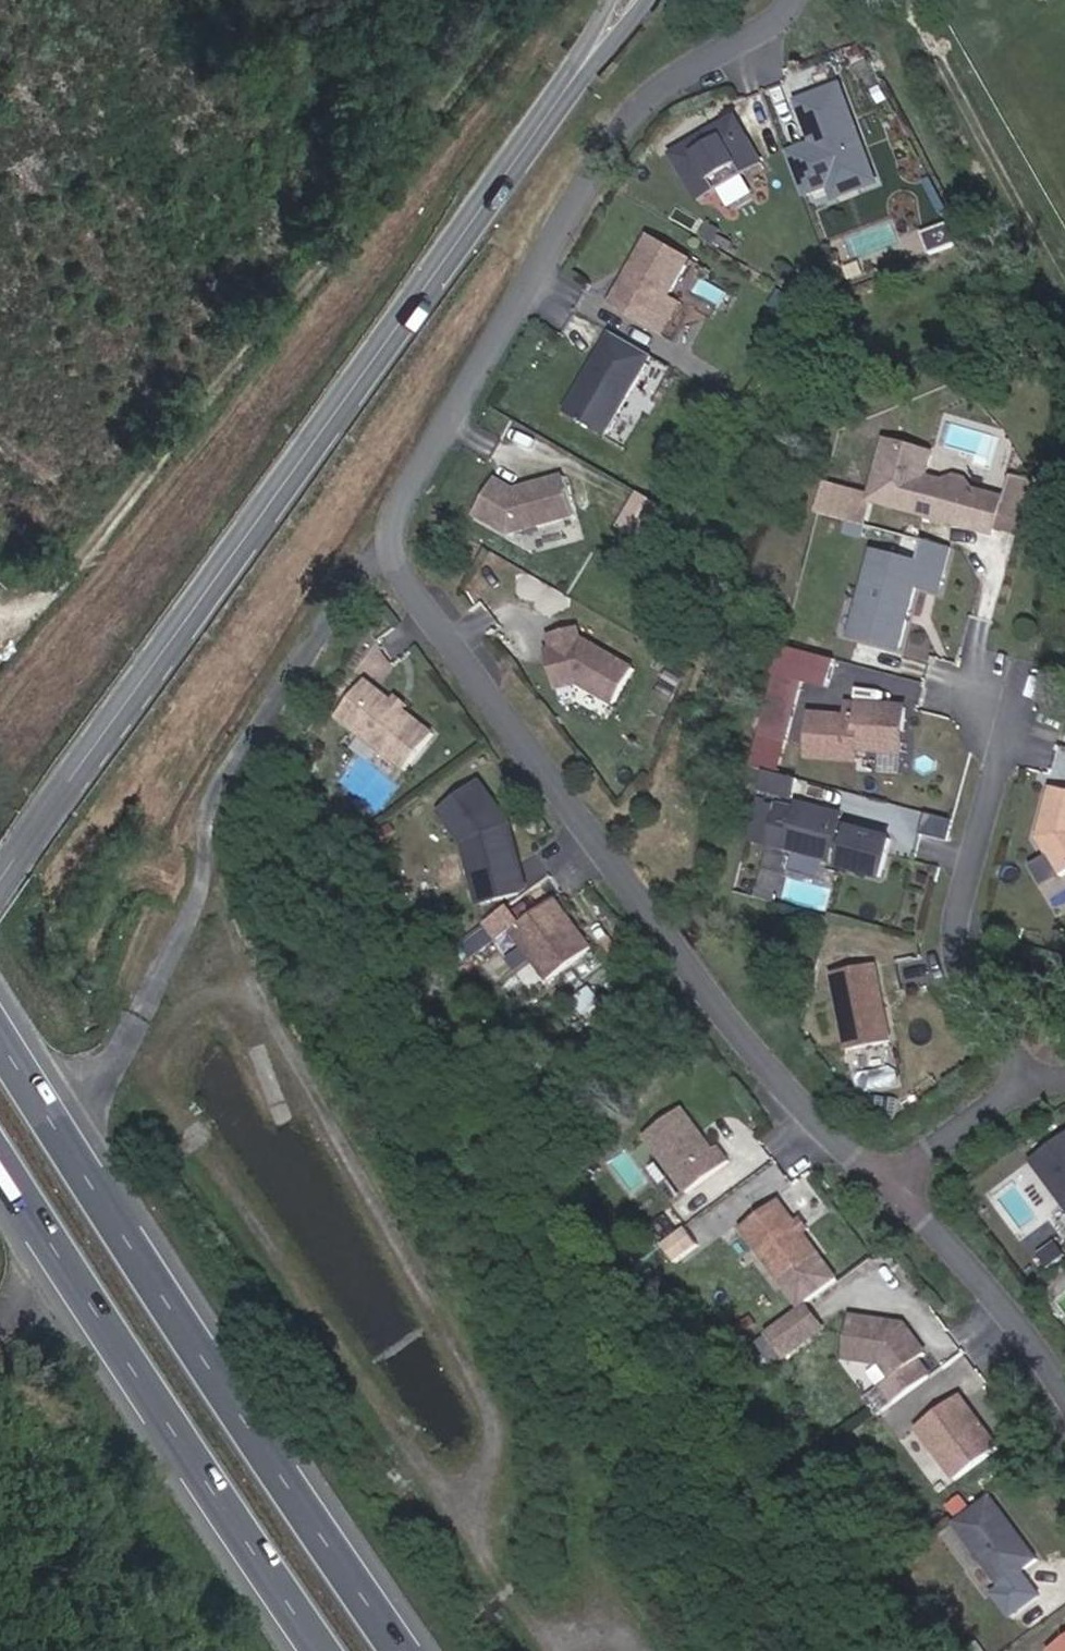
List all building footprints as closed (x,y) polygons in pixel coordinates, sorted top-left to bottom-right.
[(836,85),(795,101),(811,143),(784,153),(798,192),(859,169),(844,130),(852,127),(836,85)] [(731,115),(667,154),(695,201),(714,190),(709,181),(735,166),(740,174),(760,163),(731,115)] [(844,130),(859,169),(825,182),(831,197),(872,181),(852,127),(844,130)] [(709,181),(714,190),(740,174),(735,166),(709,181)] [(919,232),(927,253),(960,241),(949,220),(919,232)] [(715,228),(705,222),(698,235),(708,240),(715,228)] [(620,281),(606,305),(647,328),(666,295),(688,258),(647,234),(628,267),(632,269),(626,279),(620,281)] [(632,269),(628,267),(620,281),(626,279),(632,269)] [(666,295),(647,328),(659,335),(678,302),(666,295)] [(649,355),(608,332),(562,412),(602,435),(649,355)] [(883,442),(868,501),(990,529),(999,498),(971,490),(963,480),(951,477),(938,482),(922,478),(929,454),(883,442)] [(512,490),(493,478),(472,514),(507,534),(573,514),(562,475),(529,484),(526,490),(517,493),(512,490)] [(526,490),(529,484),(512,490),(517,493),(526,490)] [(640,535),(659,501),(637,490),(619,524),(640,535)] [(998,501),(990,529),(1016,536),(1023,507),(998,501)] [(946,546),(924,540),(918,561),(873,549),(851,634),(898,646),(914,586),(935,591),(946,546)] [(864,581),(851,578),(837,630),(851,634),(864,581)] [(611,704),(631,670),(583,642),(579,643),(575,627),(546,635),(550,651),(546,652),(548,660),(546,663),(553,689),(575,683),(611,704)] [(768,685),(822,699),(832,659),(779,645),(768,685)] [(333,717),(402,771),(431,735),(362,680),(333,717)] [(843,722),(852,723),(854,708),(845,707),(843,722)] [(896,755),(901,714),(854,708),(852,723),(843,722),(808,718),(804,759),(851,765),(853,750),(896,755)] [(757,789),(790,798),(795,779),(762,770),(757,789)] [(477,783),(438,812),(462,844),(478,903),(515,893),(500,834),(493,824),(502,817),(477,783)] [(1049,786),(1036,837),(1058,876),(1064,872),(1064,790),(1049,786)] [(753,842),(764,800),(756,798),(745,840),(753,842)] [(796,814),(776,809),(760,872),(779,877),(786,851),(826,861),(830,847),(842,851),(837,868),(877,878),(887,841),(847,830),(846,836),(834,833),(837,818),(797,808),(796,814)] [(518,924),(505,907),(483,923),(496,940),(509,931),(547,980),(590,948),(552,898),(518,924)] [(873,965),(830,974),(845,1051),(888,1042),(873,965)] [(680,1108),(642,1136),(684,1193),(727,1161),(716,1147),(711,1151),(680,1108)] [(1029,1158),(1064,1208),(1064,1132),(1029,1158)] [(776,1201),(739,1228),(779,1282),(816,1255),(776,1201)] [(701,1242),(688,1224),(666,1240),(679,1258),(701,1242)] [(1039,1257),(1047,1268),(1064,1255),(1055,1244),(1039,1257)] [(767,1330),(784,1354),(821,1327),(803,1303),(767,1330)] [(888,1322),(847,1316),(841,1357),(879,1362),(890,1377),(880,1384),(893,1401),(928,1375),(916,1359),(924,1353),(902,1324),(895,1323),(894,1326),(887,1325),(888,1322)] [(893,1401),(880,1384),(864,1397),(876,1414),(893,1401)] [(914,1427),(953,1479),(997,1447),(958,1394),(914,1427)] [(953,1522),(1000,1586),(1036,1559),(989,1495),(953,1522)] [(1037,1601),(1021,1613),(1029,1624),(1045,1612),(1037,1601)] [(1048,1650),(1064,1650),(1064,1637),(1048,1650)]
